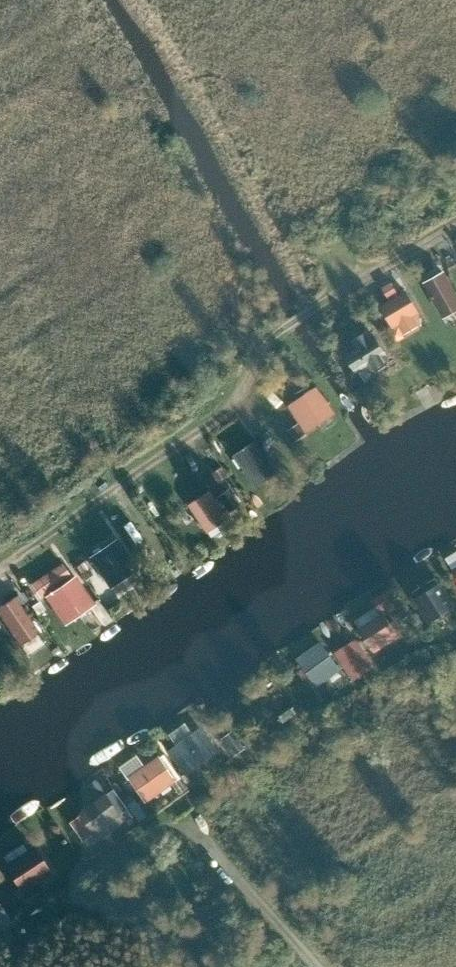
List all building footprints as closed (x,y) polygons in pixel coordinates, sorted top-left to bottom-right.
[(423,276),(444,311),(455,304),(455,285),(443,264),(423,276)] [(408,285),(383,301),(395,320),(385,327),(393,339),(418,323),(411,312),(421,306),(408,285)] [(393,355),(371,323),(351,337),(359,347),(348,355),(362,376),(393,355)] [(313,377),(286,395),(309,428),(336,410),(313,377)] [(263,432),(235,447),(251,478),(279,463),(263,432)] [(225,470),(184,499),(206,530),(227,515),(219,503),(230,495),(225,489),(235,483),(225,470)] [(122,532),(88,550),(107,584),(141,566),(122,532)] [(61,555),(31,578),(67,624),(97,601),(61,555)] [(417,598),(418,598),(431,619),(453,606),(440,584),(417,598)] [(0,601),(0,610),(20,643),(40,632),(16,591),(0,601)] [(384,614),(360,628),(372,648),(396,633),(384,614)] [(352,673),(366,665),(351,641),(337,649),(352,673)] [(309,651),(299,659),(304,666),(316,683),(339,667),(326,650),(315,659),(309,651)] [(281,684),(261,698),(275,717),(294,704),(281,684)] [(177,745),(171,749),(186,771),(209,755),(203,747),(210,741),(200,728),(194,733),(177,745)] [(159,757),(131,777),(146,799),(175,779),(159,757)] [(128,807),(114,788),(75,815),(89,834),(128,807)] [(34,848),(7,867),(26,896),(38,888),(33,879),(48,869),(34,848)] [(9,919),(0,905),(0,925),(9,919)]
